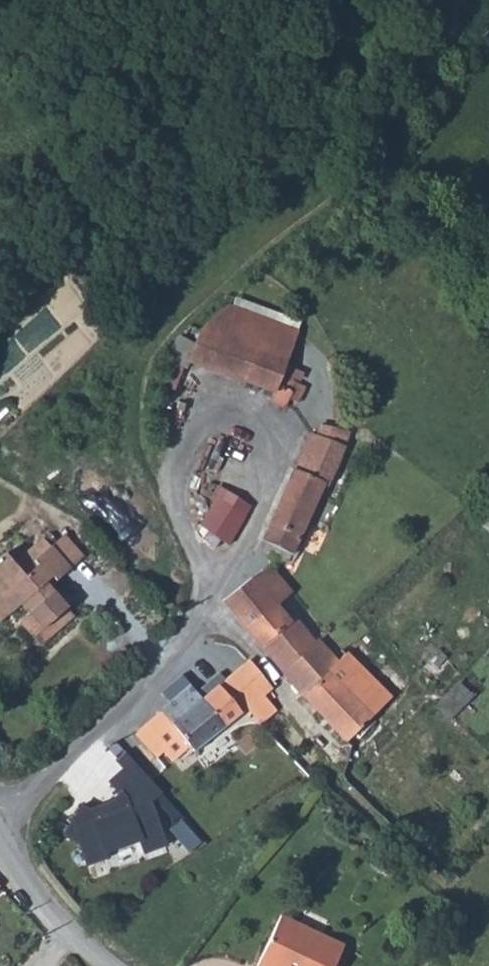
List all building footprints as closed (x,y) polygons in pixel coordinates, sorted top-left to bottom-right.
[(271,329),(218,320),(205,332),(184,345),(179,352),(174,363),(170,378),(215,384),(247,388),(261,348),(271,329)] [(305,334),(271,329),(261,348),(247,388),(276,396),(274,409),(291,411),(294,402),(309,403),(311,385),(292,381),(305,334)] [(348,433),(321,423),(310,452),(335,462),(348,433)] [(301,449),(262,553),(281,561),(284,555),(296,558),(335,462),(310,452),(303,450),(301,449)] [(234,517),(209,504),(199,524),(205,528),(201,538),(204,544),(211,548),(216,548),(219,542),(225,544),(234,517)] [(73,567),(52,543),(38,556),(60,579),(73,567)] [(1,576),(0,574),(0,620),(7,614),(16,625),(7,633),(19,646),(33,633),(44,644),(62,629),(32,593),(41,585),(47,591),(60,579),(38,556),(33,550),(1,576)] [(261,575),(248,573),(241,578),(240,583),(260,610),(277,596),(261,575)] [(260,610),(240,583),(237,585),(215,605),(266,668),(296,642),(281,623),(275,629),(260,610)] [(33,633),(19,646),(29,658),(44,644),(33,633)] [(304,653),(286,669),(294,679),(312,662),(304,653)] [(358,681),(334,654),(326,663),(322,666),(334,678),(326,689),(356,720),(376,701),(358,681)] [(334,678),(322,666),(289,696),(300,707),(336,745),(361,725),(356,720),(326,689),(334,678)] [(393,686),(375,666),(358,681),(376,701),(393,686)] [(235,675),(195,708),(218,733),(236,719),(247,732),(261,720),(248,705),(255,698),(235,675)] [(184,695),(126,740),(143,762),(151,755),(160,768),(179,753),(183,758),(218,733),(195,708),(184,695)] [(160,793),(119,752),(98,775),(115,795),(104,805),(83,811),(75,807),(55,837),(70,846),(81,869),(102,859),(100,853),(132,843),(136,856),(162,848),(146,803),(160,793)] [(270,929),(255,964),(259,965),(330,965),(334,957),(270,929)]
